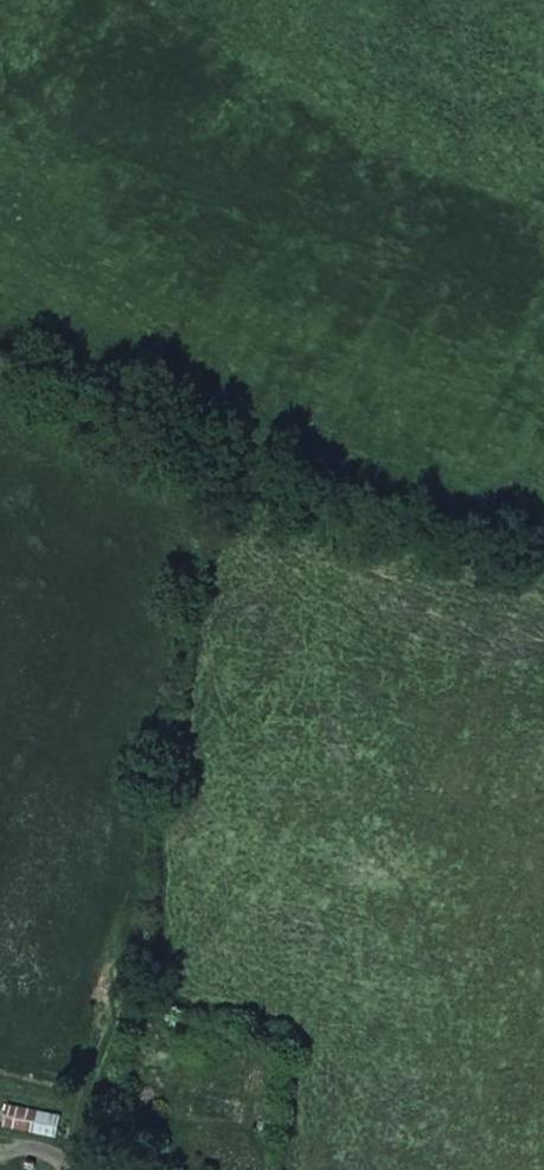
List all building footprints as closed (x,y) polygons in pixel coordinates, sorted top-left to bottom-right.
[(58,1117),(5,1106),(1,1127),(55,1138),(58,1117)]
